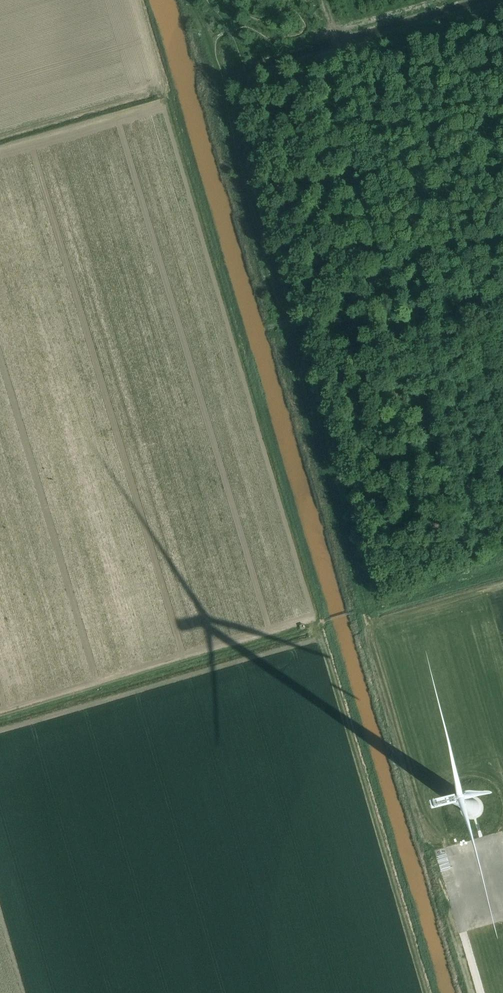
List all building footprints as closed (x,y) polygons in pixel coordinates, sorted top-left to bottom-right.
[(482,809),(482,808),(482,807),(482,805),(481,804),(481,803),(480,802),(479,801),(478,800),(477,799),(476,799),(475,798),(474,798),(473,798),(471,798),(470,798),(469,798),(468,799),(467,799),(466,800),(465,801),(464,802),(463,803),(463,804),(462,805),(462,807),(462,808),(462,809),(462,810),(463,811),(463,813),(464,814),(465,815),(466,816),(467,816),(468,817),(469,817),(470,818),(471,818),(473,818),(474,818),(475,817),(476,817),(477,816),(478,816),(479,815),(480,814),(481,813),(481,812),(482,810),(482,809)]
